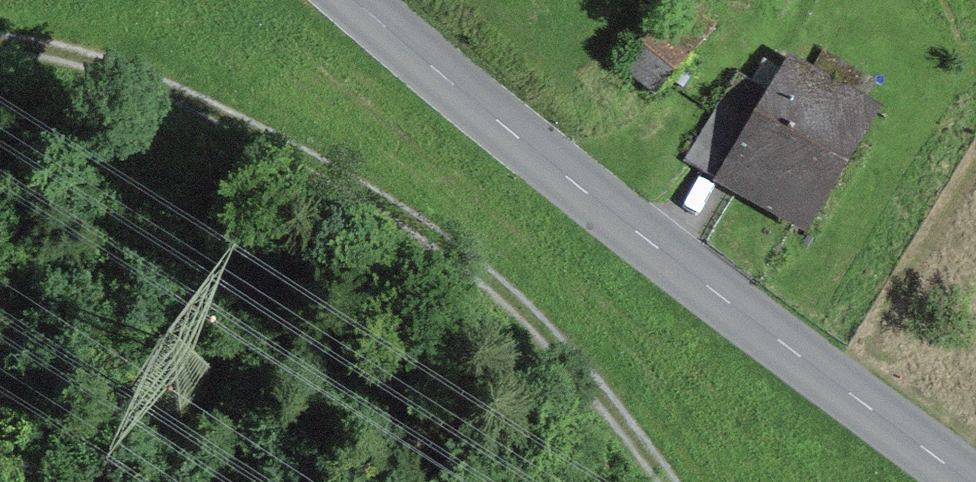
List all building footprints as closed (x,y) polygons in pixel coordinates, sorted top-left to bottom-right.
[(656,86),(702,31),(678,7),(632,62),(656,86)] [(864,111),(793,67),(774,98),(738,76),(693,149),(729,171),(734,163),(806,205),(864,111)]
